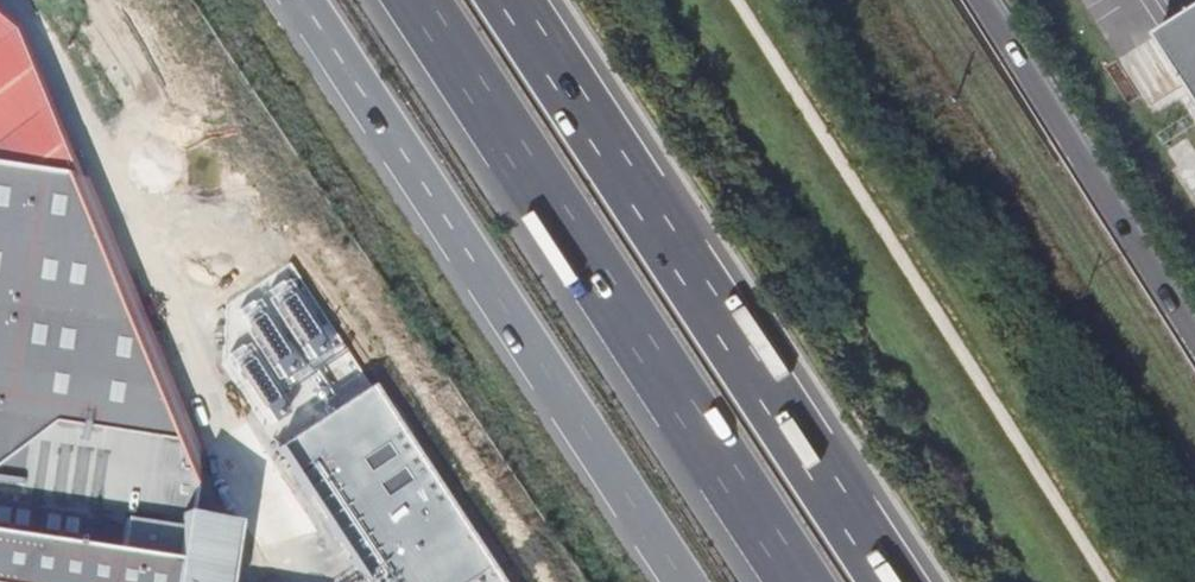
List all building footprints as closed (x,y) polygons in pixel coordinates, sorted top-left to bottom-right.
[(67,184),(80,186),(26,25),(0,5),(0,170),(67,184)] [(1160,36),(1194,95),(1194,14),(1160,36)] [(226,538),(184,529),(191,486),(67,184),(0,170),(0,581),(219,581),(226,538)]
